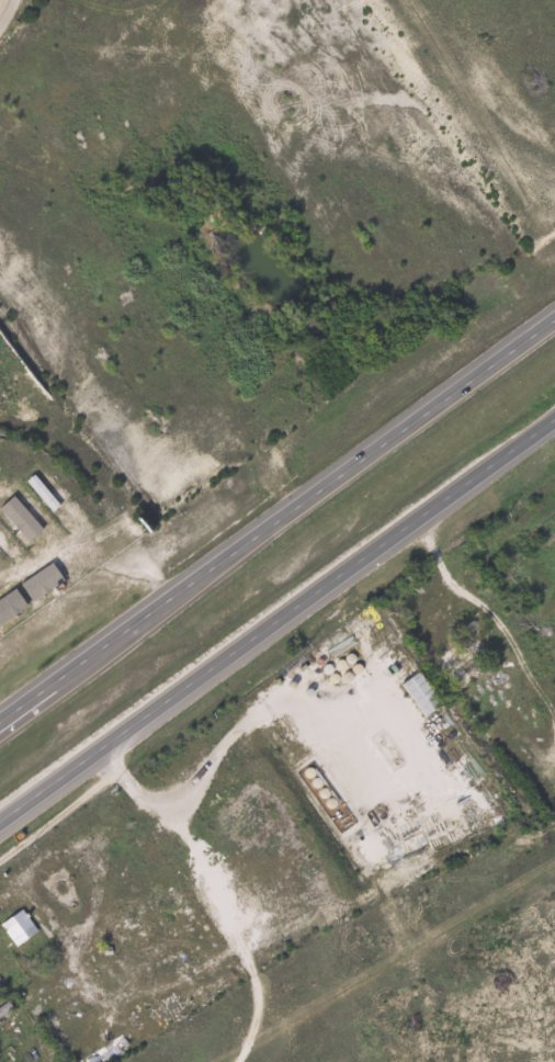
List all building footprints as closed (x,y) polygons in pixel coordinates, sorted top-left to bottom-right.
[(31,552),(0,520),(0,509),(9,500),(46,536),(31,552)] [(29,607),(0,626),(0,596),(50,563),(64,583),(27,606),(29,607)] [(407,692),(419,678),(448,700),(435,714),(407,692)] [(3,925),(26,910),(42,933),(20,948),(3,925)] [(127,1044),(105,1061),(92,1061),(90,1060),(102,1051),(121,1036),(127,1044)]
